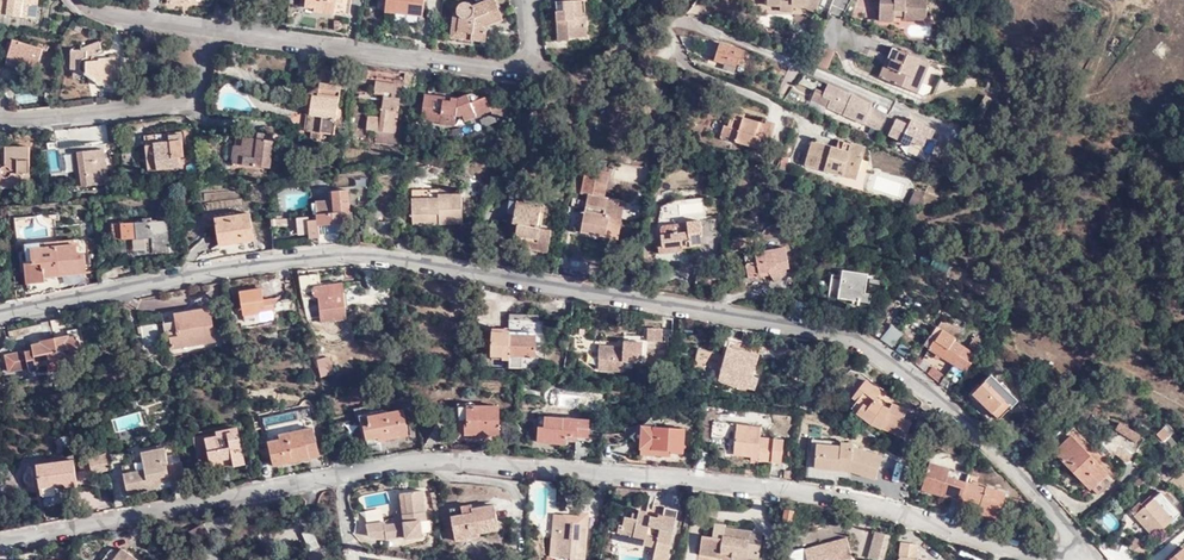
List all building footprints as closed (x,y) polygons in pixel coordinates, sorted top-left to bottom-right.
[(38,0),(0,0),(0,13),(26,16),(27,3),(37,4),(38,0)] [(332,13),(332,14),(350,16),(352,0),(305,0),(304,5),(313,6),(313,10),(332,13)] [(386,10),(423,15),(425,0),(386,0),(386,10)] [(472,40),(485,42),(487,32),(484,31),(485,26),(502,19),(495,0),(488,0),(472,6),(469,3),(465,2),(460,4),(459,6),(457,9),(457,13),(459,17),(459,31),(472,33),(472,40)] [(588,0),(561,0),(561,2),(557,2),(558,36),(568,35),(568,38),(570,38),(587,37),(586,16),(582,16),(582,1),(588,1),(588,0)] [(766,5),(779,6),(779,11),(791,12),(791,7),(803,7),(814,12),(819,0),(766,0),(766,5)] [(879,0),(878,6),(877,22),(892,24),(893,12),(903,12),(902,20),(925,21),(926,0),(878,0),(879,0)] [(1144,0),(1132,0),(1131,3),(1147,12),(1152,4),(1144,0)] [(1152,4),(1161,8),(1165,0),(1154,0),(1152,4)] [(451,38),(472,40),(472,33),(459,31),(459,17),(457,13),(454,13),(451,38)] [(788,43),(798,48),(803,35),(793,31),(788,43)] [(8,57),(38,67),(43,48),(48,49),(49,45),(39,42),(38,47),(13,40),(8,57)] [(741,61),(746,50),(720,42),(713,60),(725,64),(723,69),(733,72),(737,59),(741,61)] [(95,69),(94,80),(100,84),(121,82),(119,56),(101,58),(101,59),(95,60),(94,53),(103,50),(101,43),(87,46),(88,50),(82,50),(76,59),(79,60),(75,68),(75,77),(87,74),(91,69),(95,69)] [(814,45),(807,63),(810,65),(816,49),(817,46),(814,45)] [(816,49),(810,65),(825,71),(832,53),(817,46),(816,49)] [(890,61),(882,81),(914,95),(927,65),(889,49),(885,59),(890,61)] [(76,59),(82,50),(72,50),(71,68),(75,68),(79,60),(76,59)] [(36,72),(38,67),(8,57),(6,63),(36,72)] [(877,79),(882,81),(890,61),(885,59),(877,79)] [(87,74),(94,80),(95,69),(91,69),(87,74)] [(412,91),(415,71),(405,70),(402,90),(412,91)] [(394,146),(401,85),(376,82),(375,94),(385,95),(382,117),(369,116),(367,129),(374,130),(373,137),(374,137),(374,143),(394,146)] [(320,133),(319,139),(332,140),(339,86),(318,83),(317,96),(311,95),(309,115),(310,116),(308,131),(310,132),(320,133)] [(829,109),(880,134),(886,121),(888,119),(872,110),(873,107),(830,86),(826,95),(824,98),(832,102),(829,109)] [(584,107),(587,89),(574,87),(570,104),(584,107)] [(813,101),(829,109),(832,102),(824,98),(826,95),(817,91),(813,101)] [(441,112),(440,119),(440,122),(455,124),(456,116),(461,116),(462,115),(466,121),(491,110),(486,98),(478,100),(474,94),(471,93),(460,99),(452,98),(452,101),(445,101),(445,97),(425,94),(423,110),(441,112)] [(422,117),(440,119),(441,112),(423,110),(422,117)] [(741,120),(742,117),(743,113),(731,110),(729,117),(741,120)] [(764,122),(742,117),(741,120),(729,117),(726,125),(723,125),(720,136),(767,149),(774,122),(765,119),(764,122)] [(880,134),(889,138),(895,126),(886,121),(880,134)] [(131,139),(129,122),(117,123),(119,141),(131,139)] [(109,142),(119,141),(117,123),(107,124),(109,142)] [(895,126),(889,138),(910,149),(913,146),(922,151),(928,142),(930,144),(935,134),(913,123),(909,129),(897,123),(895,126)] [(318,142),(319,139),(320,133),(310,132),(309,141),(318,142)] [(165,135),(164,133),(146,135),(149,170),(181,166),(180,157),(185,156),(183,134),(165,135)] [(243,146),(240,165),(270,169),(273,141),(244,137),(243,146)] [(838,140),(835,150),(841,151),(843,142),(838,140)] [(804,164),(843,175),(845,168),(858,172),(864,148),(843,142),(841,151),(835,150),(811,142),(804,164)] [(231,163),(240,165),(243,146),(234,144),(231,163)] [(30,147),(0,147),(0,187),(30,187),(30,147)] [(104,149),(75,152),(79,186),(108,182),(104,149)] [(782,156),(777,169),(787,172),(789,166),(786,165),(787,158),(782,156)] [(616,200),(602,197),(597,196),(602,170),(584,167),(579,194),(586,195),(579,233),(595,236),(596,232),(602,233),(602,237),(614,240),(619,218),(612,217),(616,200)] [(845,168),(843,175),(856,179),(858,172),(845,168)] [(597,196),(602,197),(607,171),(602,170),(597,196)] [(440,194),(449,194),(449,187),(439,187),(439,190),(412,190),(412,199),(440,198),(440,194)] [(351,221),(348,190),(334,191),(334,200),(318,201),(319,220),(310,221),(311,237),(320,237),(319,224),(351,221)] [(915,192),(908,207),(916,209),(924,196),(915,192)] [(438,217),(438,222),(462,222),(462,194),(449,194),(440,194),(440,198),(412,199),(412,220),(428,220),(428,216),(438,217)] [(622,201),(616,200),(612,217),(619,218),(622,201)] [(515,223),(519,224),(522,224),(521,229),(518,229),(516,243),(527,245),(526,248),(547,252),(551,231),(540,229),(544,206),(518,201),(515,223)] [(234,237),(235,243),(253,240),(250,214),(217,219),(219,239),(234,237)] [(145,254),(152,253),(152,247),(156,247),(156,252),(169,252),(168,220),(136,222),(137,239),(144,238),(145,254)] [(122,239),(137,239),(136,222),(121,224),(122,239)] [(682,248),(683,248),(701,245),(699,231),(701,231),(700,222),(687,223),(687,226),(675,227),(675,225),(660,227),(662,248),(681,245),(682,248)] [(86,272),(84,253),(78,254),(76,245),(33,249),(35,263),(27,263),(28,283),(44,280),(44,276),(53,275),(54,277),(86,272)] [(684,251),(683,248),(682,248),(681,245),(662,248),(659,248),(659,254),(684,251)] [(789,262),(787,249),(745,256),(750,280),(770,274),(775,282),(782,276),(775,265),(789,262)] [(310,274),(310,269),(299,271),(305,302),(319,300),(322,322),(347,319),(343,283),(322,286),(321,273),(310,274)] [(842,270),(841,278),(849,279),(848,287),(858,289),(858,287),(865,288),(868,275),(842,270)] [(849,279),(841,278),(833,276),(829,299),(869,306),(870,294),(865,294),(865,288),(858,287),(858,289),(848,287),(849,279)] [(275,307),(274,300),(274,297),(265,298),(263,288),(241,291),(245,316),(255,314),(265,313),(276,311),(275,307)] [(210,308),(194,310),(195,317),(176,320),(179,335),(171,337),(172,348),(215,340),(210,308)] [(195,317),(194,310),(175,313),(176,320),(195,317)] [(265,313),(255,314),(256,321),(266,319),(265,313)] [(62,318),(51,320),(59,361),(83,357),(79,334),(71,336),(70,335),(65,335),(62,318)] [(965,372),(985,344),(974,337),(968,346),(975,351),(972,354),(953,342),(961,329),(944,318),(926,345),(928,346),(928,349),(937,355),(935,358),(938,360),(941,357),(965,372)] [(6,363),(7,363),(9,371),(29,367),(30,371),(37,369),(37,366),(47,364),(59,361),(51,320),(42,322),(45,340),(41,340),(42,343),(32,345),(33,351),(26,352),(26,351),(13,353),(13,351),(12,350),(11,349),(10,349),(8,347),(4,347),(1,349),(0,350),(0,360),(1,361),(3,362),(4,363),(6,363)] [(512,321),(512,333),(512,339),(502,334),(492,334),(491,357),(503,357),(503,361),(510,362),(509,368),(522,369),(523,364),(535,365),(537,322),(512,321)] [(69,329),(70,335),(71,336),(79,334),(78,328),(69,329)] [(512,339),(512,333),(505,329),(492,328),(492,334),(502,334),(512,339)] [(754,332),(744,330),(739,351),(728,349),(726,356),(699,348),(693,368),(721,375),(722,371),(727,372),(725,382),(755,390),(757,378),(752,377),(758,356),(749,354),(754,332)] [(24,344),(26,351),(26,352),(33,351),(32,345),(42,343),(41,340),(24,344)] [(622,348),(599,346),(598,370),(621,371),(622,361),(642,362),(643,343),(627,342),(626,348),(622,348)] [(327,354),(316,356),(320,376),(331,375),(327,354)] [(47,364),(49,371),(61,369),(59,361),(47,364)] [(1000,419),(1016,402),(991,378),(974,395),(1000,419)] [(864,391),(870,383),(867,381),(861,388),(864,391)] [(890,411),(883,407),(882,409),(875,404),(877,401),(883,394),(870,383),(864,391),(861,388),(853,398),(858,402),(863,406),(857,414),(871,426),(905,440),(912,424),(903,420),(908,412),(893,405),(890,411)] [(65,391),(57,393),(58,399),(66,398),(65,391)] [(882,409),(883,407),(877,401),(875,404),(882,409)] [(852,410),(857,414),(863,406),(858,402),(852,410)] [(500,406),(469,406),(469,421),(465,421),(465,434),(499,434),(500,406)] [(405,410),(370,416),(371,424),(365,425),(367,439),(388,436),(389,438),(409,435),(405,410)] [(590,421),(546,417),(545,427),(539,426),(538,443),(567,445),(567,440),(567,437),(577,437),(588,438),(590,421)] [(658,427),(659,427),(652,418),(632,435),(640,445),(642,435),(657,436),(658,427)] [(1139,436),(1119,424),(1116,429),(1136,442),(1139,436)] [(759,453),(758,461),(782,463),(784,441),(760,438),(761,427),(737,425),(735,451),(759,453)] [(218,435),(239,431),(238,427),(217,431),(218,435)] [(685,429),(659,427),(658,427),(657,436),(642,435),(640,445),(640,448),(670,451),(670,452),(683,454),(685,429)] [(291,457),(291,462),(320,456),(315,428),(279,434),(281,439),(269,441),(273,461),(291,457)] [(1175,443),(1163,429),(1156,434),(1168,449),(1175,443)] [(246,464),(239,431),(218,435),(207,437),(212,461),(234,457),(235,464),(236,466),(246,464)] [(380,440),(389,438),(388,436),(367,439),(369,447),(381,445),(380,440)] [(1090,491),(1091,490),(1107,475),(1072,436),(1054,452),(1090,491)] [(876,479),(883,456),(854,447),(854,442),(842,441),(841,446),(818,443),(816,468),(849,470),(876,479)] [(182,462),(181,462),(170,464),(166,447),(143,451),(146,469),(125,472),(128,492),(158,486),(161,481),(171,480),(172,482),(180,480),(185,478),(182,462)] [(360,457),(358,448),(352,448),(353,458),(360,457)] [(146,469),(143,451),(134,453),(136,462),(124,464),(125,472),(146,469)] [(751,461),(758,461),(759,453),(735,451),(734,456),(751,457),(751,461)] [(213,469),(235,464),(234,457),(212,461),(213,469)] [(274,465),(291,462),(291,457),(273,461),(274,465)] [(37,487),(42,487),(66,484),(66,489),(78,487),(75,459),(34,465),(34,466),(33,466),(29,468),(26,471),(26,473),(25,475),(25,479),(26,481),(27,482),(28,484),(29,485),(36,484),(37,487)] [(959,507),(968,510),(969,505),(979,509),(977,514),(997,521),(1006,493),(1000,492),(986,486),(985,490),(983,494),(964,489),(966,483),(947,476),(948,471),(949,469),(930,462),(923,488),(941,495),(942,490),(953,494),(952,499),(960,502),(959,507)] [(947,476),(966,483),(968,477),(948,471),(947,476)] [(1107,475),(1091,490),(1096,496),(1112,481),(1107,475)] [(173,488),(182,487),(180,480),(172,482),(173,488)] [(983,494),(985,490),(966,483),(964,489),(983,494)] [(941,495),(952,499),(953,494),(942,490),(941,495)] [(409,523),(405,524),(386,526),(386,523),(368,525),(369,537),(386,540),(405,537),(405,540),(422,537),(421,522),(427,521),(423,491),(401,494),(400,504),(396,513),(404,522),(404,515),(409,514),(409,523)] [(1155,499),(1172,519),(1177,514),(1160,495),(1155,499)] [(1173,520),(1172,519),(1155,499),(1154,498),(1134,516),(1153,537),(1173,520)] [(473,514),(472,509),(472,504),(461,506),(463,515),(473,514)] [(494,505),(472,509),(473,514),(463,515),(452,517),(457,542),(477,538),(477,535),(499,531),(494,505)] [(969,505),(968,510),(977,514),(979,509),(969,505)] [(639,515),(638,520),(632,519),(625,517),(624,526),(620,525),(619,529),(633,532),(632,536),(645,539),(644,546),(656,548),(654,559),(668,559),(677,513),(653,508),(651,518),(639,515)] [(784,509),(783,520),(792,522),(794,510),(784,509)] [(557,558),(560,522),(554,521),(551,557),(557,558)] [(560,522),(557,558),(551,557),(551,559),(582,559),(586,524),(560,522)] [(209,533),(204,523),(189,532),(195,541),(209,533)] [(726,527),(726,525),(716,523),(714,537),(704,535),(700,555),(731,559),(759,559),(763,533),(748,531),(748,537),(725,533),(726,527)] [(748,531),(726,527),(725,533),(748,537),(748,531)] [(321,549),(313,529),(310,530),(303,532),(312,553),(321,549)] [(790,550),(790,559),(852,559),(847,540),(807,550),(790,550)] [(900,559),(924,559),(918,559),(920,546),(902,543),(900,559)] [(124,548),(119,554),(113,548),(104,559),(139,559),(124,548)] [(1183,548),(1169,559),(1183,559),(1183,548)]
